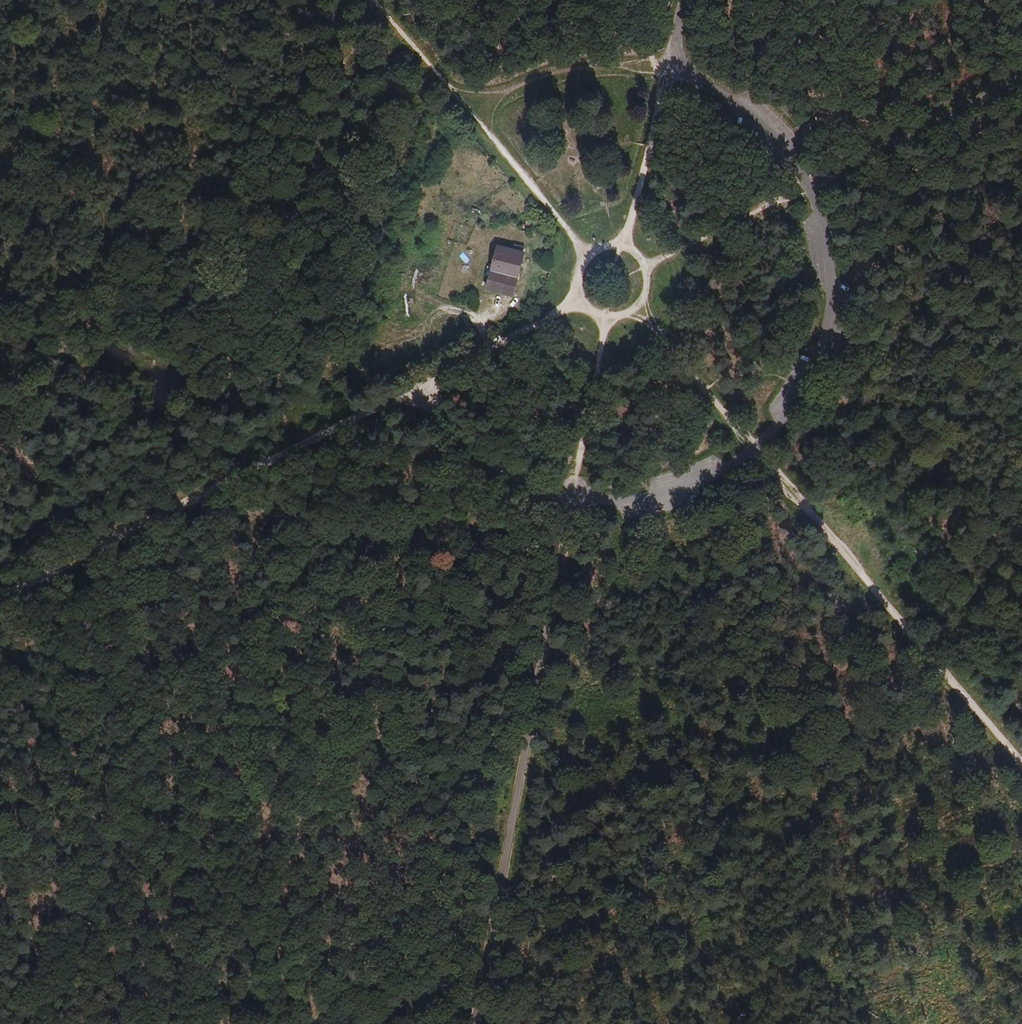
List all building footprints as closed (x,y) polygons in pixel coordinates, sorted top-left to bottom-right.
[(517,297),(524,253),(520,253),(521,247),(506,245),(505,250),(496,249),(489,292),(517,297)]
